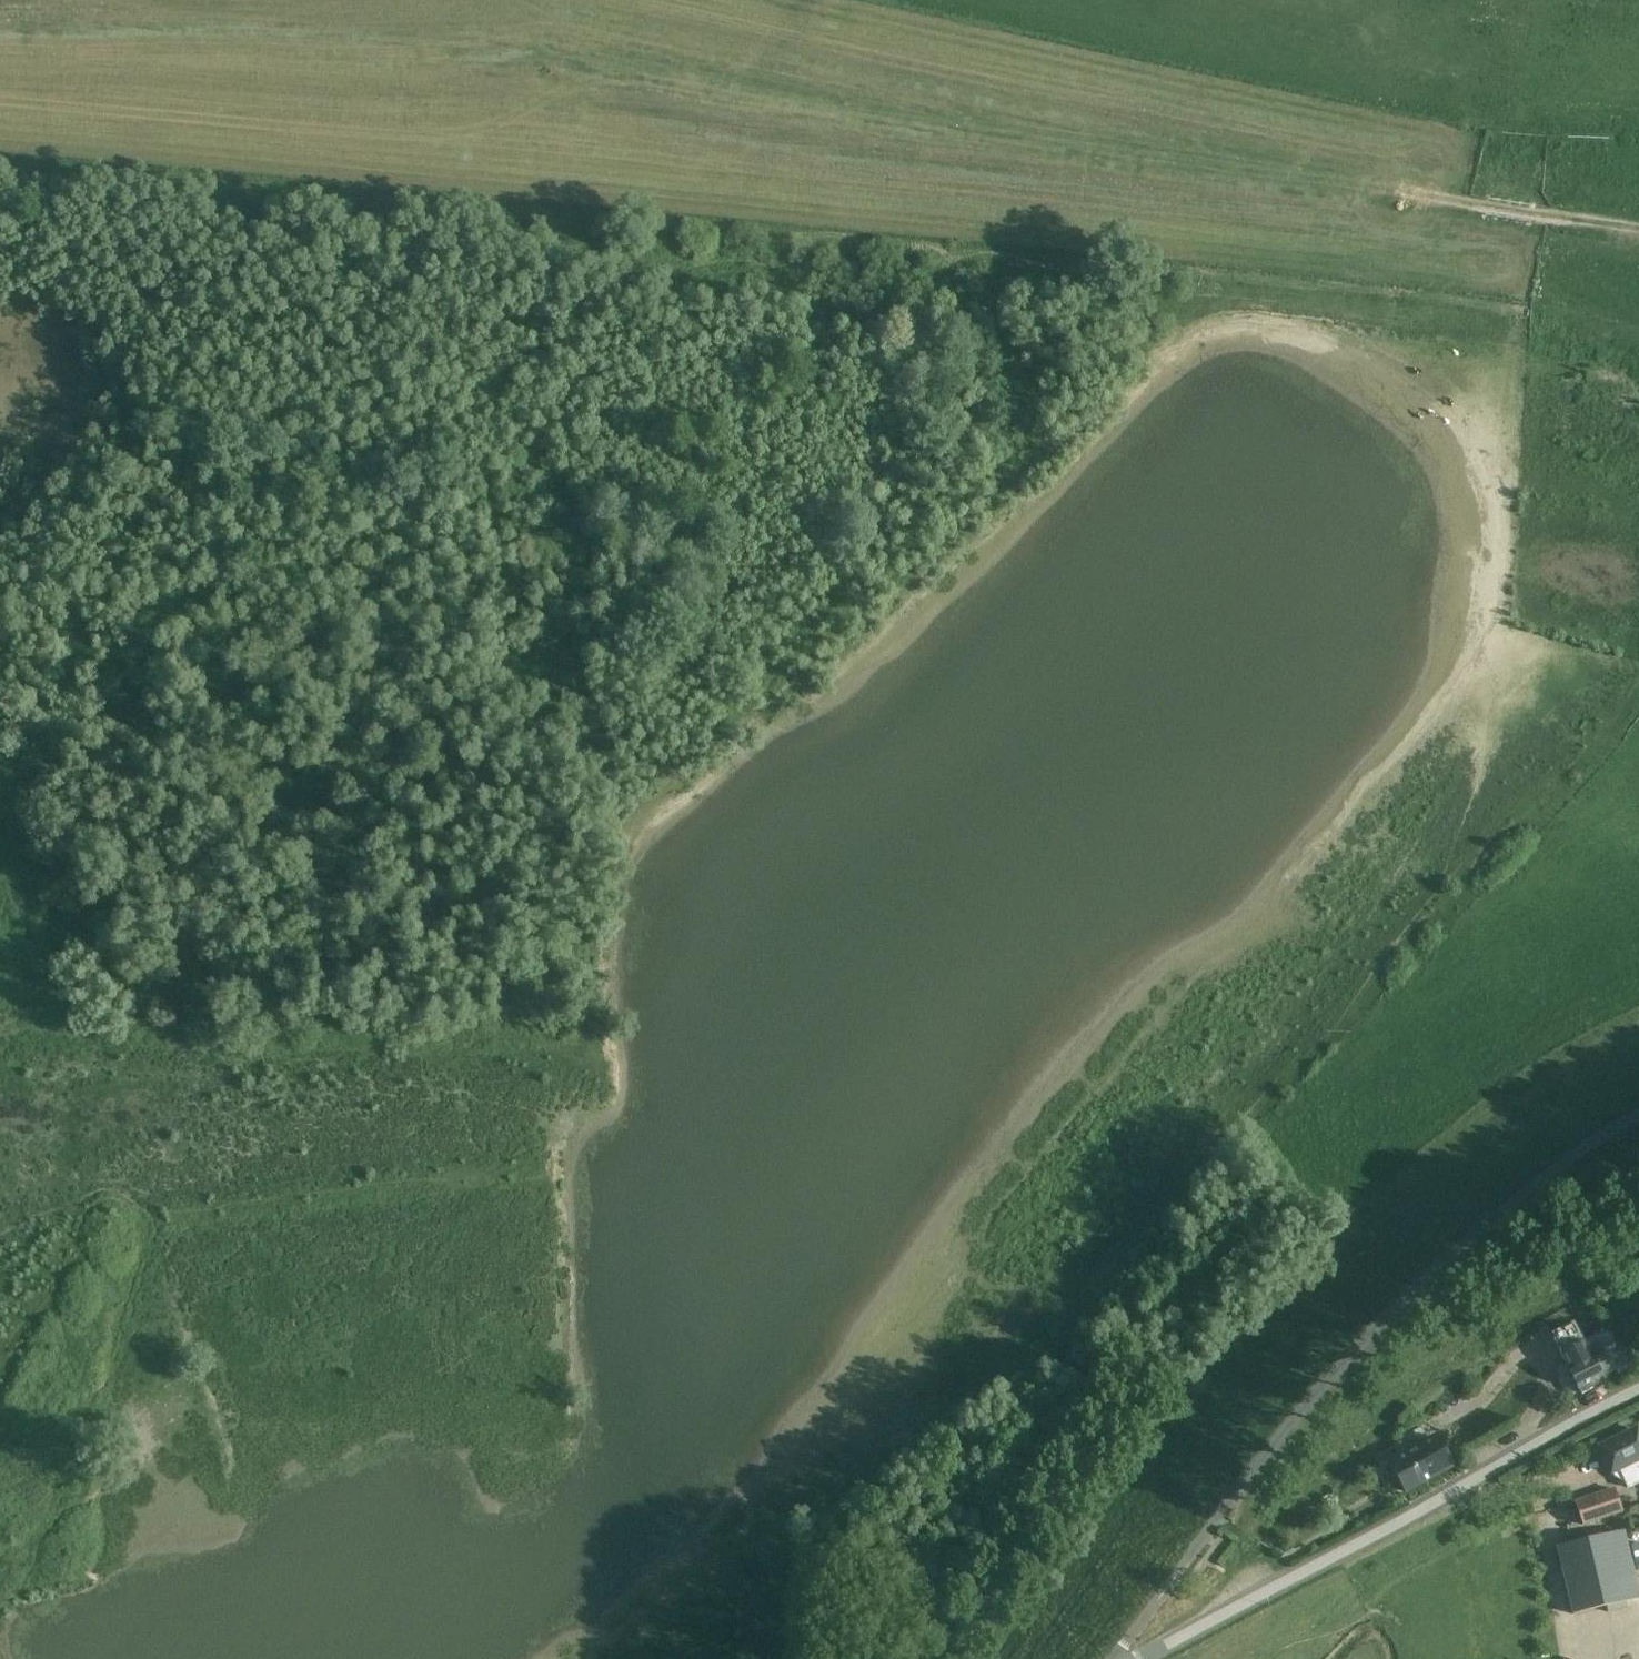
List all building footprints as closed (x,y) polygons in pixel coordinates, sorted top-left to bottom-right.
[(1581,1387),(1584,1392),(1592,1388),(1589,1383),(1603,1376),(1593,1357),(1588,1348),(1586,1348),(1573,1323),(1551,1335),(1564,1360),(1579,1388),(1581,1387)] [(1613,1370),(1616,1376),(1629,1369),(1626,1364),(1627,1363),(1618,1344),(1593,1357),(1603,1376),(1613,1370)] [(1627,1487),(1638,1481),(1638,1435),(1636,1429),(1598,1448),(1611,1474),(1619,1470),(1627,1487)] [(1408,1492),(1453,1466),(1438,1438),(1392,1463),(1408,1492)] [(1583,1525),(1621,1512),(1613,1488),(1575,1502),(1583,1525)] [(1573,1613),(1607,1605),(1608,1612),(1628,1607),(1626,1600),(1638,1597),(1638,1595),(1624,1531),(1558,1546),(1573,1613)]
